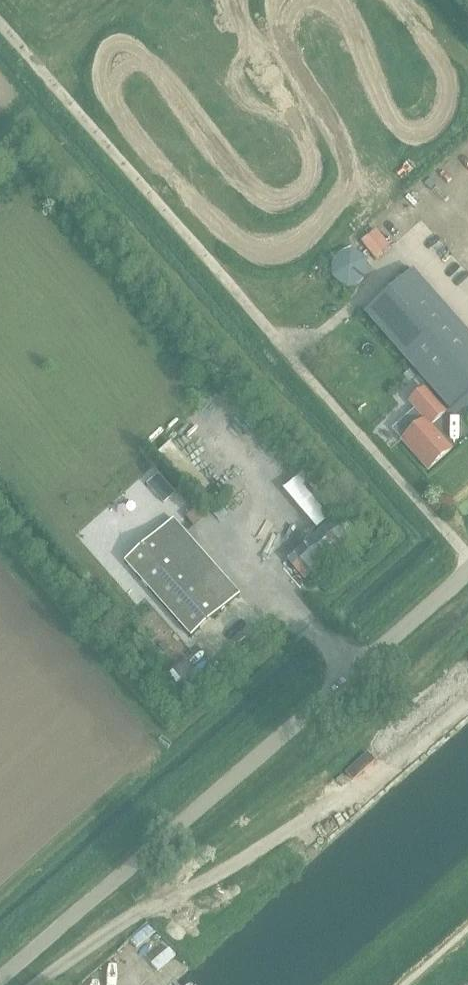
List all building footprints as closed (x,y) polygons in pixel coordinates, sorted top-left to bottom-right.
[(332,263),(331,267),(331,270),(332,274),(334,277),(336,281),(340,283),(344,285),(348,286),(352,286),(355,285),(358,284),(361,282),(364,279),(366,259),(363,256),(361,253),(358,252),(354,250),(350,250),(346,250),(342,251),(338,253),(335,256),(333,260),(332,263)] [(467,392),(467,334),(412,270),(364,313),(449,409),(467,392)] [(407,402),(424,420),(401,440),(428,470),(451,450),(430,427),(446,412),(424,387),(407,402)] [(263,444),(240,464),(295,525),(316,507),(263,444)] [(145,457),(136,466),(144,475),(154,466),(145,457)] [(168,485),(157,496),(163,503),(174,493),(168,485)] [(193,508),(184,517),(192,525),(201,517),(193,508)] [(191,636),(239,594),(172,519),(125,562),(191,636)] [(327,556),(345,540),(333,526),(321,535),(328,543),(321,549),(327,556)]
